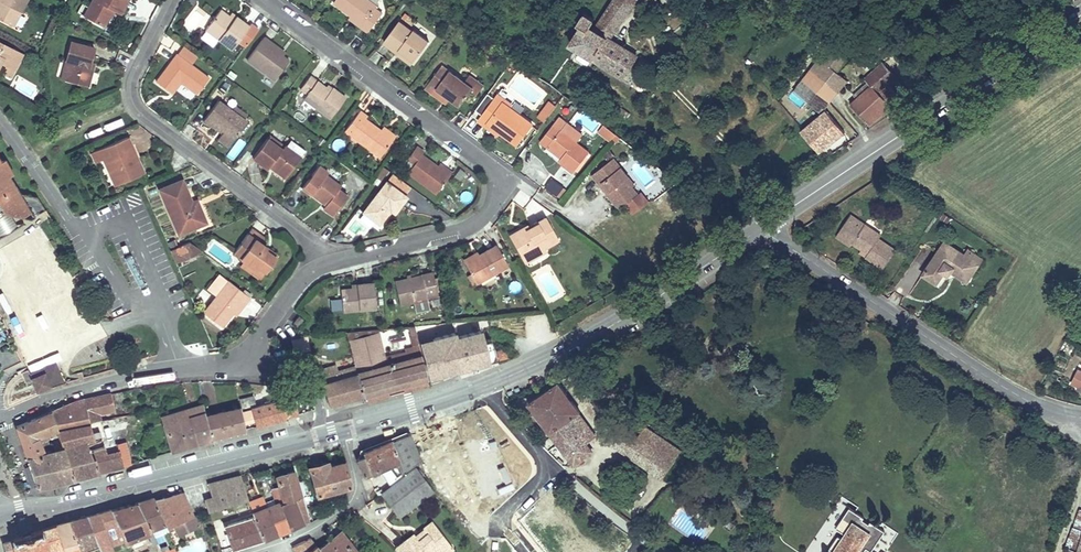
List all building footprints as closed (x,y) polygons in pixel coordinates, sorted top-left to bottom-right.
[(13,26),(27,0),(0,0),(0,20),(13,26)] [(102,26),(111,10),(119,14),(126,0),(92,0),(83,16),(102,26)] [(334,4),(351,16),(363,25),(370,30),(382,14),(376,9),(377,6),(369,0),(337,0),(334,4)] [(612,1),(627,11),(634,0),(613,0),(612,1)] [(627,11),(612,1),(606,10),(620,20),(627,11)] [(205,29),(231,49),(248,26),(235,16),(232,19),(228,16),(220,10),(205,29)] [(581,23),(568,43),(622,77),(635,57),(607,39),(620,20),(606,10),(593,29),(589,26),(594,18),(584,12),(578,21),(581,23)] [(405,19),(414,25),(417,21),(408,14),(405,19)] [(363,25),(351,16),(349,18),(361,27),(363,25)] [(384,42),(398,52),(400,49),(415,60),(429,40),(414,28),(412,30),(400,21),(384,42)] [(246,60),(274,81),(288,62),(278,54),(281,51),(264,38),(246,60)] [(60,78),(85,85),(90,68),(87,67),(88,62),(92,47),(70,41),(60,78)] [(1,62),(14,69),(22,54),(0,42),(0,63),(1,62)] [(804,79),(830,101),(844,85),(832,75),(845,59),(839,54),(830,47),(804,79)] [(415,60),(400,49),(398,52),(397,54),(412,64),(415,60)] [(839,54),(845,59),(848,55),(843,50),(839,54)] [(154,83),(170,94),(179,83),(195,95),(208,79),(175,55),(154,83)] [(1,62),(0,63),(0,76),(8,80),(14,69),(1,62)] [(850,105),(868,125),(880,114),(885,110),(899,98),(889,87),(898,79),(891,71),(883,63),(865,79),(871,86),(850,105)] [(424,89),(438,98),(442,94),(450,99),(459,106),(472,88),(463,82),(441,66),(424,89)] [(463,82),(472,88),(478,81),(469,74),(463,82)] [(344,99),(331,89),(329,91),(324,87),(309,77),(300,89),(307,94),(303,99),(329,119),(344,99)] [(804,79),(794,90),(808,103),(817,111),(830,101),(804,79)] [(781,106),(793,120),(808,103),(794,90),(791,87),(786,92),(790,95),(781,106)] [(450,99),(442,94),(438,98),(445,105),(450,99)] [(484,127),(487,123),(500,133),(517,145),(531,125),(502,103),(504,100),(497,95),(477,122),(484,127)] [(232,112),(217,101),(199,125),(206,130),(210,125),(219,131),(220,128),(233,138),(246,122),(242,120),(232,112)] [(544,121),(555,106),(549,103),(538,117),(544,121)] [(236,107),(232,112),(242,120),(246,115),(236,107)] [(359,111),(344,131),(379,157),(393,140),(380,131),(364,119),(366,116),(359,111)] [(800,132),(818,154),(843,134),(825,112),(800,132)] [(608,139),(613,132),(600,122),(596,129),(608,139)] [(487,123),(484,127),(497,137),(500,133),(487,123)] [(552,125),(539,142),(547,148),(550,144),(563,155),(560,158),(558,161),(572,172),(587,152),(552,125)] [(380,131),(393,140),(395,137),(383,127),(380,131)] [(232,140),(233,138),(220,128),(219,131),(232,140)] [(103,160),(115,186),(143,174),(127,137),(99,150),(103,160)] [(226,154),(233,160),(246,143),(239,138),(226,154)] [(266,168),(268,166),(270,163),(287,175),(300,157),(283,146),(281,149),(267,139),(253,158),(266,168)] [(283,146),(300,157),(304,151),(289,139),(283,146)] [(560,158),(563,155),(550,144),(547,148),(560,158)] [(413,168),(408,174),(436,195),(450,177),(437,167),(422,157),(423,155),(415,149),(405,162),(413,168)] [(103,160),(99,150),(91,154),(95,163),(103,160)] [(612,158),(592,174),(598,183),(602,181),(609,191),(606,194),(618,210),(624,205),(637,196),(631,187),(624,178),(626,177),(612,158)] [(2,208),(5,213),(11,214),(18,227),(45,211),(36,198),(17,192),(13,185),(15,183),(10,174),(7,175),(0,163),(0,209),(2,208)] [(270,163),(268,166),(285,178),(287,175),(270,163)] [(437,167),(450,177),(453,174),(439,164),(437,167)] [(319,166),(302,188),(310,194),(313,191),(327,202),(325,205),(323,208),(333,216),(348,197),(338,189),(339,186),(325,175),(327,173),(319,166)] [(544,188),(555,197),(565,185),(554,176),(544,188)] [(624,178),(631,187),(633,186),(626,177),(624,178)] [(158,189),(178,234),(205,222),(198,206),(193,208),(191,202),(181,180),(158,189)] [(602,181),(598,183),(606,194),(609,191),(602,181)] [(364,213),(379,224),(390,211),(394,214),(406,198),(387,183),(364,213)] [(325,205),(327,202),(313,191),(310,194),(325,205)] [(637,196),(624,205),(631,214),(646,202),(640,194),(637,196)] [(0,237),(18,227),(11,214),(5,213),(2,208),(0,209),(0,237)] [(544,217),(527,227),(528,228),(522,231),(521,229),(509,235),(522,258),(542,247),(543,248),(556,240),(544,217)] [(850,219),(835,243),(844,248),(846,244),(860,252),(868,257),(865,262),(883,273),(896,252),(878,241),(880,237),(850,219)] [(247,233),(233,253),(257,270),(259,267),(266,271),(276,257),(264,249),(266,247),(247,233)] [(188,242),(180,246),(186,258),(201,251),(188,242)] [(950,272),(961,279),(972,260),(962,254),(943,243),(923,277),(938,285),(945,273),(949,275),(950,272)] [(180,246),(170,250),(176,263),(186,258),(180,246)] [(465,264),(476,284),(508,267),(496,246),(480,255),(465,264)] [(972,260),(961,279),(968,282),(983,256),(966,246),(962,254),(972,260)] [(277,254),(266,247),(264,249),(276,257),(277,254)] [(544,251),(542,247),(522,258),(524,262),(544,251)] [(462,261),(465,264),(480,255),(478,252),(462,261)] [(868,257),(860,252),(858,257),(865,262),(868,257)] [(394,281),(399,304),(437,295),(431,272),(394,281)] [(222,327),(233,313),(242,302),(245,304),(251,297),(229,280),(204,313),(222,327)] [(372,282),(356,284),(357,288),(351,288),(340,289),(342,311),(375,308),(372,282)] [(330,310),(341,309),(340,297),(330,298),(330,310)] [(245,304),(242,302),(233,313),(236,315),(245,304)] [(293,323),(297,326),(302,320),(298,316),(293,323)] [(416,333),(414,324),(407,325),(410,334),(416,333)] [(421,353),(427,378),(495,359),(491,340),(483,342),(480,331),(455,337),(454,333),(418,342),(421,353)] [(364,395),(425,378),(427,378),(421,353),(356,371),(362,396),(364,395)] [(318,370),(329,405),(362,396),(356,371),(355,366),(336,371),(335,366),(318,370)] [(30,375),(32,379),(44,374),(49,386),(37,392),(38,393),(55,388),(46,369),(30,375)] [(425,378),(364,395),(365,400),(427,383),(425,378)] [(529,403),(574,465),(584,458),(578,449),(586,444),(583,440),(589,437),(591,441),(596,437),(579,414),(580,413),(559,383),(529,403)] [(37,488),(58,482),(48,452),(52,450),(47,437),(55,435),(53,432),(57,430),(102,421),(100,414),(105,413),(102,404),(112,402),(111,394),(75,402),(16,426),(37,488)] [(240,400),(242,407),(255,404),(253,397),(240,400)] [(251,408),(256,426),(298,414),(295,403),(299,402),(298,399),(295,400),(293,397),(251,408)] [(102,404),(105,413),(115,411),(112,402),(102,404)] [(172,451),(211,439),(210,438),(205,416),(203,405),(176,413),(178,421),(164,425),(172,451)] [(214,414),(218,435),(245,428),(241,408),(214,414)] [(164,425),(178,421),(176,413),(162,417),(164,425)] [(205,416),(210,438),(218,435),(214,414),(205,416)] [(125,442),(117,444),(104,446),(101,437),(93,438),(92,431),(119,425),(118,418),(102,421),(57,430),(61,443),(58,444),(59,448),(52,450),(48,452),(58,482),(131,464),(125,442)] [(117,444),(113,426),(100,429),(101,437),(104,446),(117,444)] [(607,441),(661,479),(681,451),(662,438),(654,450),(649,446),(622,427),(607,441)] [(93,438),(101,437),(100,429),(92,431),(93,438)] [(396,463),(401,473),(420,459),(410,433),(391,441),(391,440),(363,452),(364,457),(357,460),(364,476),(396,463)] [(657,435),(649,446),(654,450),(662,438),(657,435)] [(586,444),(578,449),(584,458),(592,453),(586,444)] [(336,459),(310,466),(318,495),(350,486),(345,463),(337,464),(336,459)] [(398,517),(432,492),(415,469),(381,494),(398,517)] [(304,504),(297,481),(294,472),(277,476),(280,486),(271,489),(276,506),(268,509),(263,497),(249,502),(254,517),(228,524),(230,531),(226,532),(230,546),(250,540),(251,542),(263,538),(264,540),(307,522),(304,509),(305,508),(304,504)] [(248,499),(240,476),(206,485),(210,501),(202,503),(204,513),(248,499)] [(297,481),(304,504),(310,502),(303,480),(297,481)] [(155,500),(166,527),(192,516),(182,493),(155,500)] [(166,526),(155,500),(154,498),(136,502),(151,531),(162,527),(166,526)] [(111,510),(125,546),(113,550),(113,551),(135,551),(131,540),(147,533),(152,545),(157,544),(151,531),(136,502),(111,510)] [(867,546),(872,550),(885,530),(870,521),(868,523),(862,519),(863,516),(849,508),(837,527),(847,533),(844,538),(839,535),(830,548),(835,551),(863,551),(867,546)] [(87,517),(96,543),(100,551),(107,551),(113,550),(125,546),(111,510),(87,517)] [(70,521),(79,548),(96,543),(87,517),(70,521)] [(395,546),(399,551),(441,551),(442,551),(437,543),(445,537),(432,520),(423,527),(426,532),(417,538),(414,534),(413,532),(395,546)] [(69,551),(80,551),(70,521),(56,526),(62,545),(67,544),(69,551)] [(67,544),(62,545),(56,526),(41,530),(43,538),(46,541),(49,543),(53,543),(56,551),(69,551),(67,544)] [(157,544),(160,551),(175,551),(174,550),(172,550),(162,527),(151,531),(157,544)] [(423,527),(414,534),(417,538),(426,532),(423,527)] [(53,543),(49,543),(46,541),(43,538),(41,530),(12,538),(13,539),(2,542),(6,551),(56,551),(53,543)] [(336,535),(345,546),(348,544),(353,551),(358,551),(342,531),(336,535)] [(348,544),(345,546),(336,535),(319,548),(322,551),(353,551),(348,544)] [(445,537),(437,543),(442,551),(441,551),(447,551),(452,548),(445,537)] [(319,548),(311,538),(302,542),(307,550),(306,551),(322,551),(319,548)] [(307,550),(302,542),(292,547),(297,551),(306,551),(307,550)]
